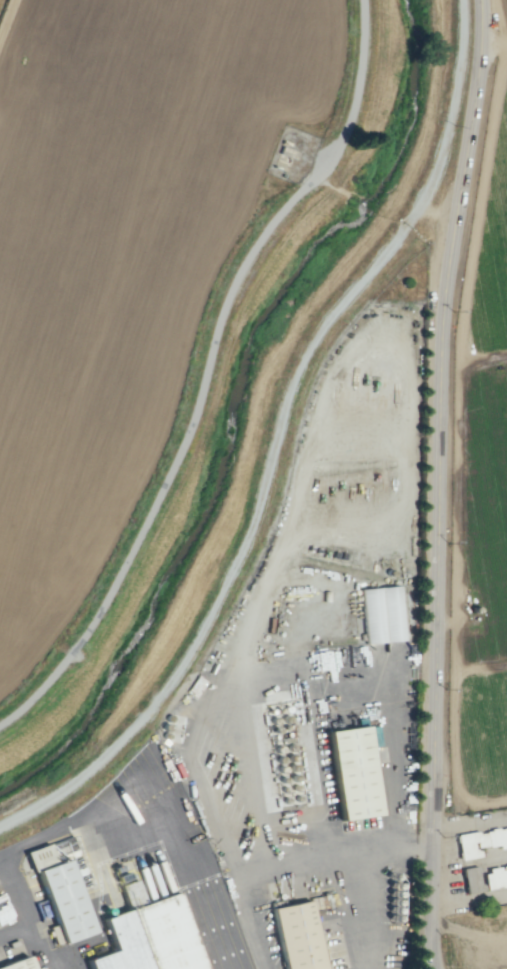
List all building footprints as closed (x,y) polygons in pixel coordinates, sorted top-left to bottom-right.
[(403,641),(400,586),(361,588),(364,643),(403,641)] [(366,730),(327,736),(342,824),(380,817),(366,730)] [(455,835),(459,860),(479,857),(478,847),(498,844),(498,848),(506,847),(506,827),(455,835)] [(25,852),(32,870),(56,861),(48,843),(25,852)] [(60,943),(91,933),(68,859),(37,869),(60,943)] [(482,869),(484,889),(506,886),(506,866),(482,869)] [(103,922),(115,955),(81,968),(207,968),(178,893),(103,922)] [(278,910),(287,968),(327,968),(316,904),(278,910)] [(28,956),(0,965),(0,968),(32,968),(28,956)]
